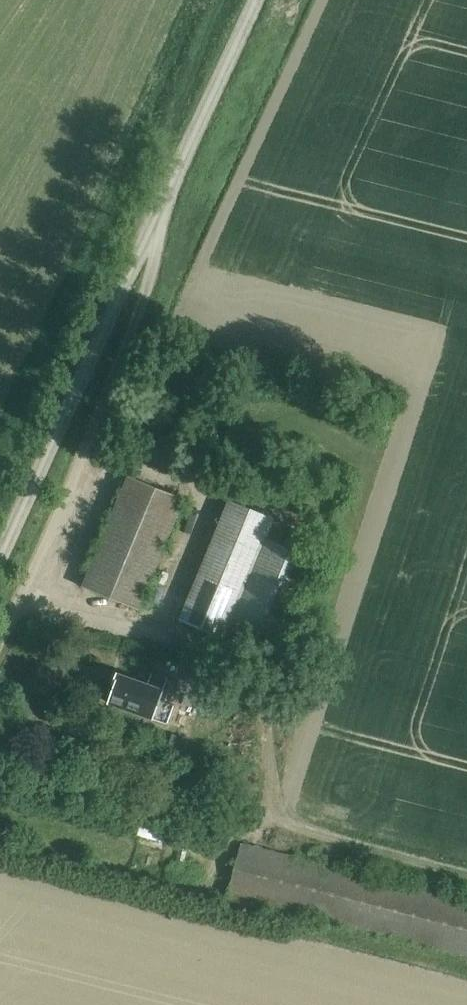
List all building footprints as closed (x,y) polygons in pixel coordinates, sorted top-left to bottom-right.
[(82,586),(138,609),(184,498),(128,475),(82,586)] [(223,642),(232,621),(267,539),(273,524),(227,504),(177,623),(223,642)] [(318,560),(267,539),(232,621),(283,643),(318,560)] [(152,674),(149,684),(118,673),(114,684),(116,685),(110,702),(152,718),(152,717),(167,722),(173,704),(164,701),(168,691),(162,689),(166,679),(152,674)] [(240,844),(224,910),(248,916),(252,899),(466,955),(466,902),(240,844)]
